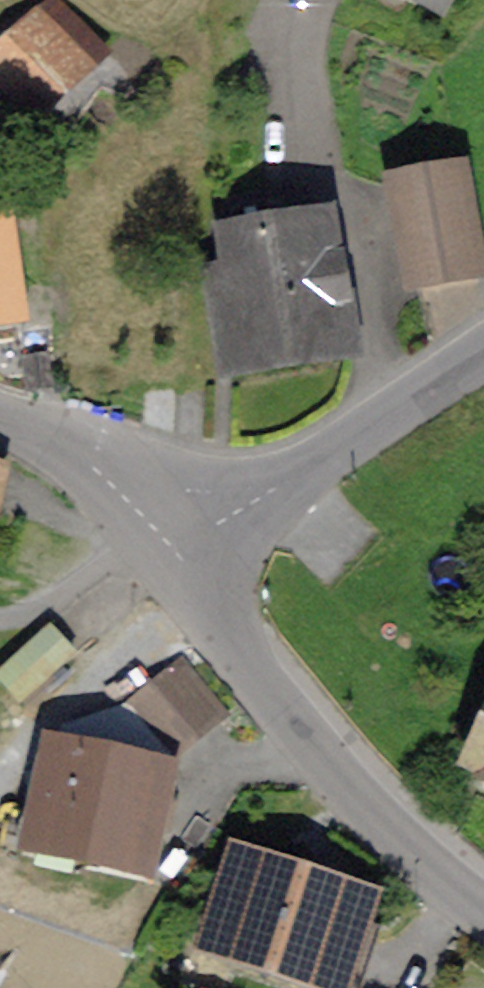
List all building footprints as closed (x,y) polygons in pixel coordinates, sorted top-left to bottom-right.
[(0,46),(0,75),(31,110),(101,44),(57,0),(50,0),(0,46)] [(474,261),(456,168),(396,179),(414,273),(474,261)] [(218,275),(230,356),(344,338),(335,273),(317,275),(305,196),(260,203),(264,228),(229,233),(234,273),(218,275)] [(15,301),(3,215),(0,216),(0,304),(15,301)] [(73,646),(50,621),(31,638),(0,667),(0,675),(19,695),(19,696),(73,646)] [(131,699),(171,748),(217,710),(177,661),(131,699)] [(166,822),(172,799),(154,795),(159,771),(131,765),(136,738),(63,723),(38,836),(141,859),(149,818),(166,822)] [(469,757),(483,764),(483,724),(469,757)] [(217,938),(333,975),(358,897),(242,860),(217,938)]
